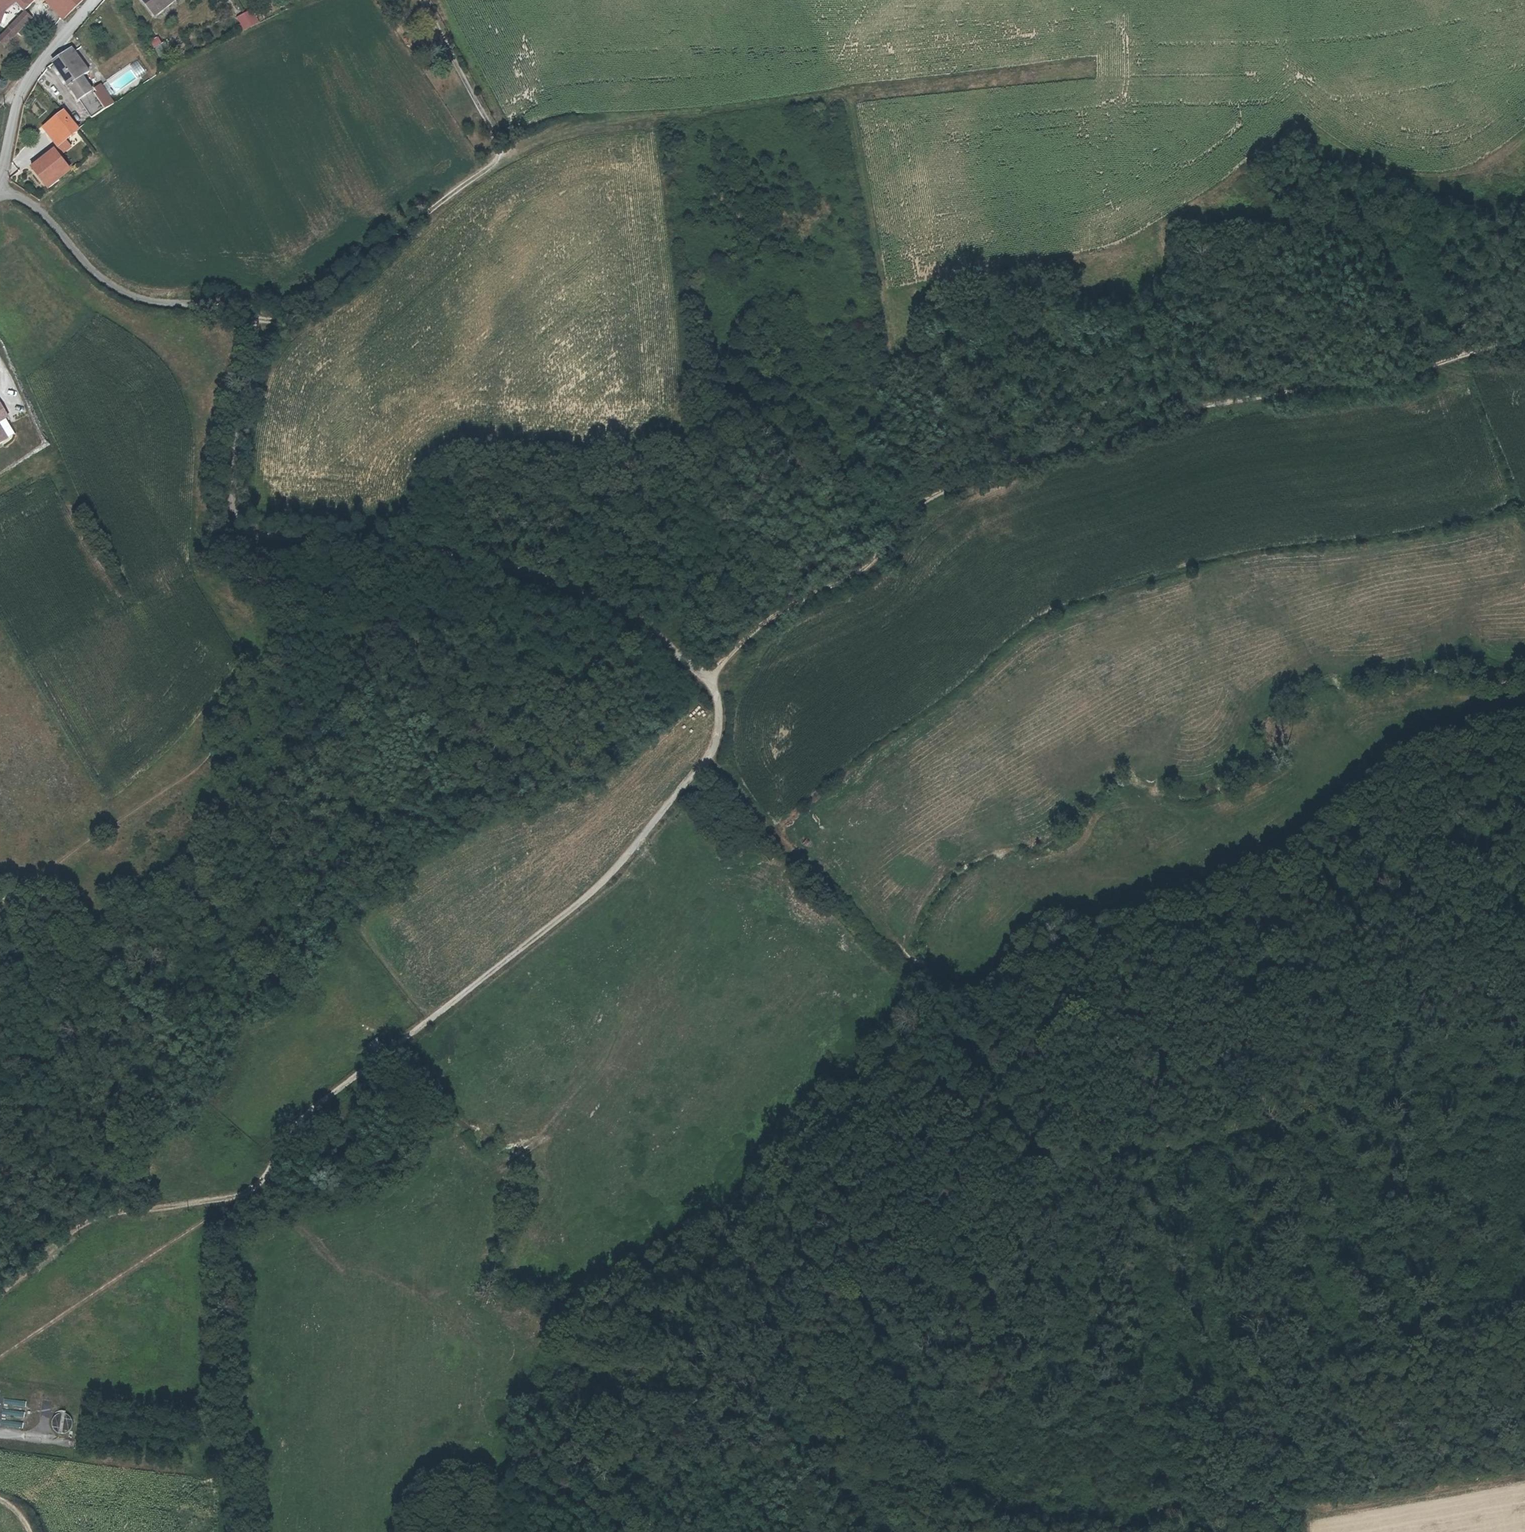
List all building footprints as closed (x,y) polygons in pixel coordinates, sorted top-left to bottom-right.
[(70,10),(61,0),(49,0),(64,17),(70,10)] [(70,10),(79,0),(61,0),(70,10)] [(149,5),(154,12),(169,0),(157,0),(149,5)] [(26,7),(10,22),(17,30),(33,14),(26,7)] [(251,12),(237,19),(243,31),(257,25),(251,12)] [(17,30),(10,22),(6,27),(0,34),(0,36),(6,42),(17,30)] [(147,42),(159,57),(168,50),(156,35),(147,42)] [(54,60),(93,116),(116,102),(102,82),(94,88),(84,74),(91,69),(73,46),(54,60)] [(139,59),(132,61),(138,76),(144,73),(139,59)] [(77,126),(63,107),(43,125),(57,142),(63,138),(77,126)] [(57,142),(52,147),(57,153),(68,144),(63,138),(57,142)] [(56,151),(52,147),(46,152),(50,157),(56,151)] [(52,169),(41,178),(49,188),(60,179),(59,177),(70,168),(56,151),(50,157),(46,152),(41,156),(52,169)] [(41,156),(31,165),(41,178),(52,169),(41,156)] [(378,1040),(369,1048),(376,1056),(385,1049),(378,1040)] [(3,1399),(1,1425),(21,1427),(21,1421),(5,1420),(6,1408),(15,1409),(15,1407),(24,1408),(24,1401),(3,1399)]
